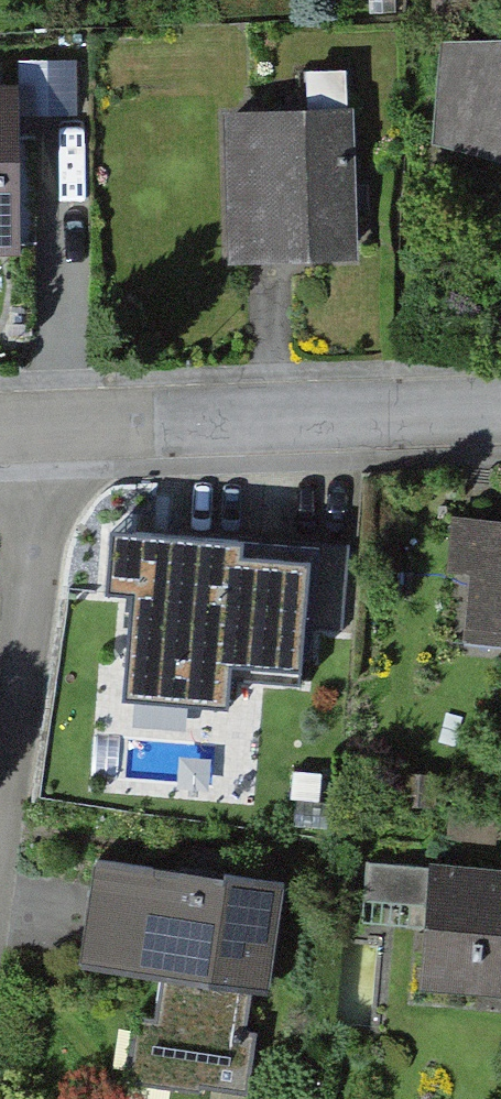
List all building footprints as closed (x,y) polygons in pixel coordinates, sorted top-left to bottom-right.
[(442,50),(434,150),(500,170),(500,55),(442,50)] [(73,71),(22,72),(24,119),(74,118),(73,71)] [(0,106),(0,256),(16,255),(11,106),(0,106)] [(352,122),(227,127),(234,276),(272,274),(359,271),(352,122)] [(467,520),(454,645),(500,650),(500,524),(467,520)] [(103,534),(100,588),(124,590),(117,695),(211,701),(214,657),(286,662),(292,565),(225,561),(226,542),(103,534)] [(333,547),(319,545),(313,624),(342,626),(348,548),(333,547)] [(277,885),(90,860),(76,964),(159,976),(153,1020),(132,1017),(123,1082),(246,1098),(254,1035),(239,1033),(246,983),(264,985),(277,885)] [(427,869),(421,984),(500,988),(500,874),(427,869)]
